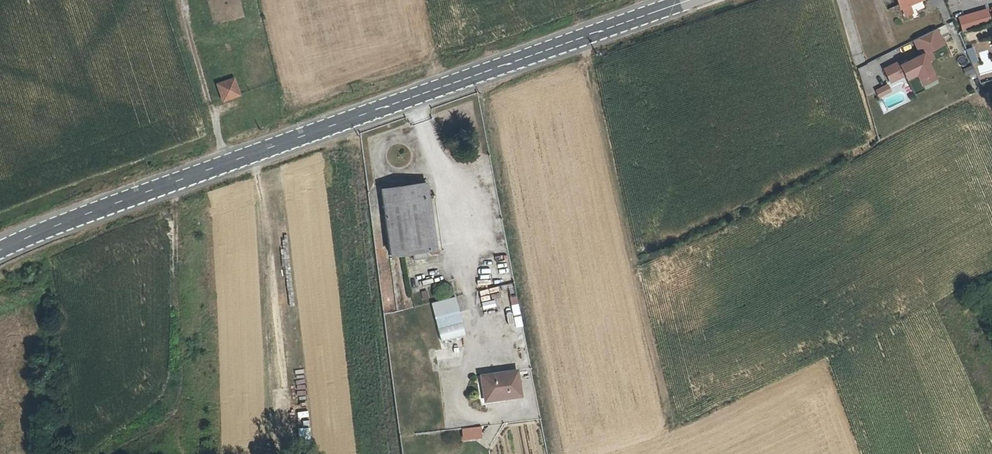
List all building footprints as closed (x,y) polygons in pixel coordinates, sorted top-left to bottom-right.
[(899,21),(923,11),(918,0),(891,0),(899,21)] [(966,29),(991,21),(991,16),(989,8),(962,16),(966,29)] [(898,60),(883,68),(890,82),(905,74),(908,79),(914,76),(921,89),(939,80),(931,63),(938,59),(934,52),(946,46),(937,28),(912,41),(919,54),(900,64),(898,60)] [(966,50),(971,63),(977,61),(972,47),(966,50)] [(972,66),(962,69),(965,76),(974,72),(972,66)] [(974,93),(981,90),(975,76),(969,79),(974,93)] [(222,99),(238,94),(232,78),(216,84),(222,99)] [(879,99),(891,93),(887,84),(874,90),(879,99)] [(426,189),(380,194),(388,260),(427,256),(421,203),(428,202),(426,189)] [(490,277),(488,264),(478,266),(481,279),(490,277)] [(481,309),(495,308),(495,298),(487,298),(486,290),(480,291),(481,309)] [(462,338),(454,301),(430,306),(437,343),(462,338)] [(512,316),(520,315),(518,305),(511,305),(512,316)] [(514,327),(522,327),(520,316),(513,317),(514,327)] [(475,403),(510,399),(508,375),(473,378),(475,403)] [(477,440),(476,430),(457,432),(458,442),(477,440)]
